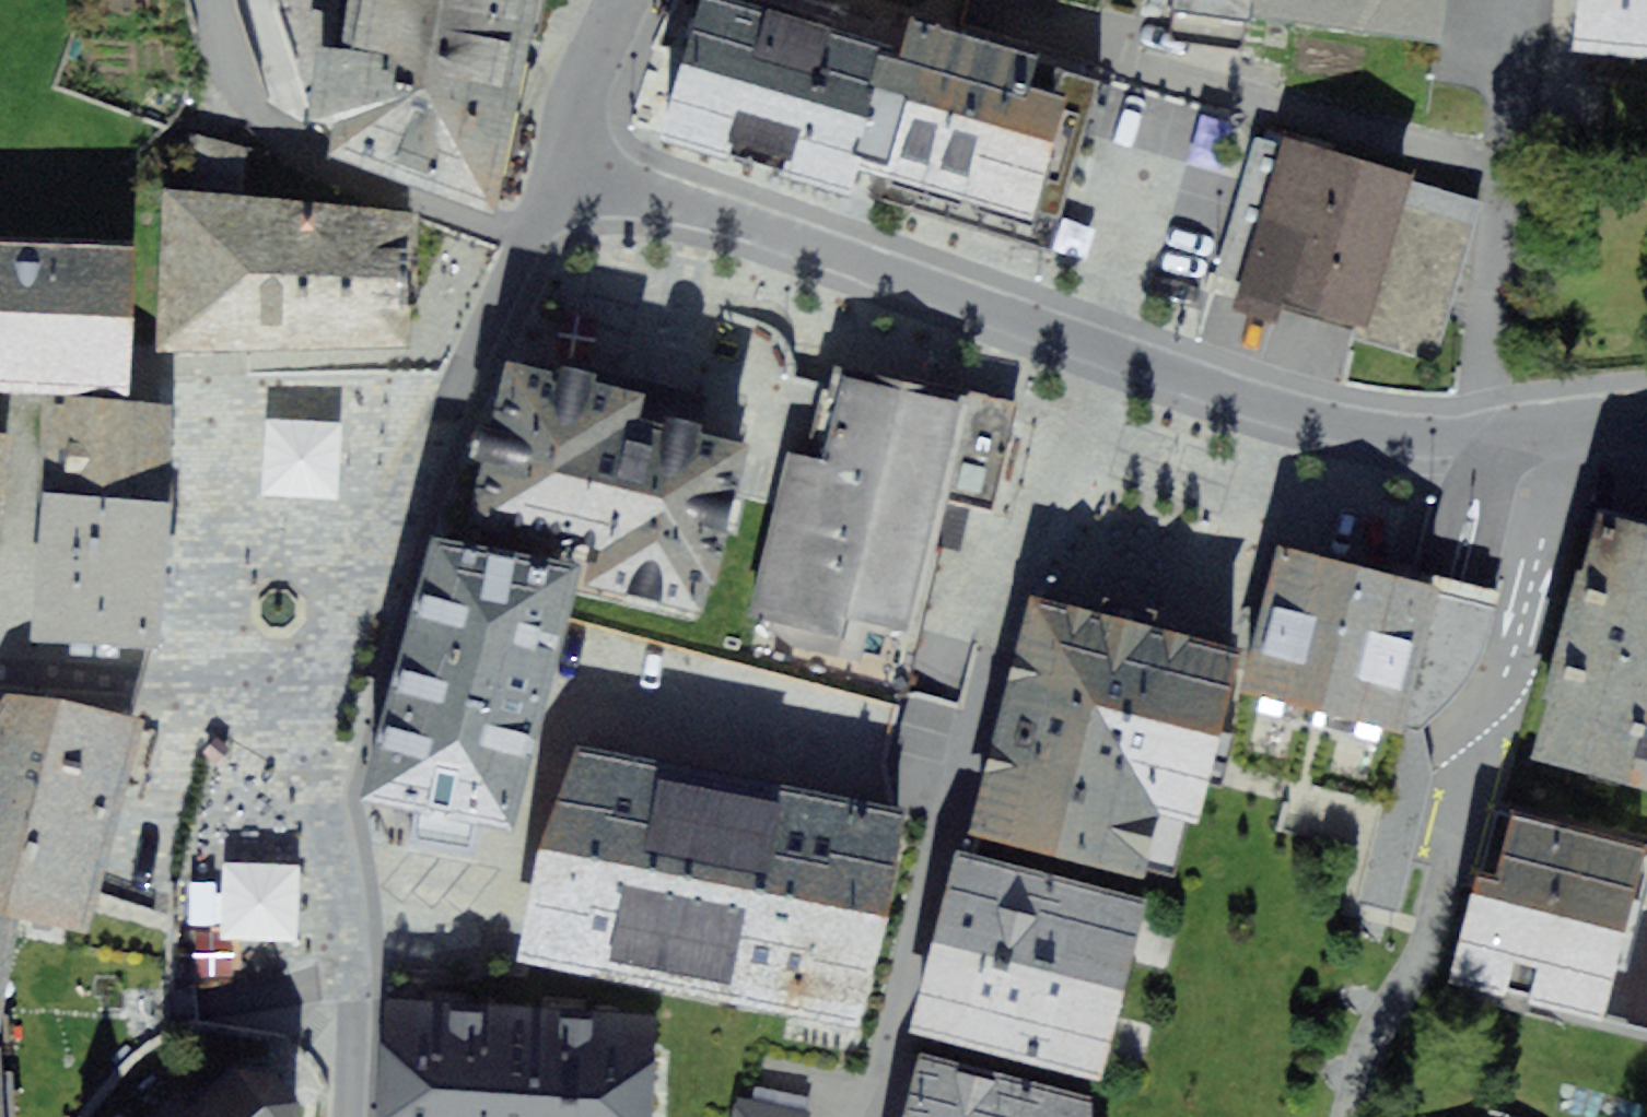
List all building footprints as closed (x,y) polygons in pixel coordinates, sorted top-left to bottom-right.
[(366,60),(329,54),(319,112),(339,155),(501,215),(519,133),(547,0),(377,0),(366,60)] [(741,0),(715,0),(676,138),(837,184),(856,119),(876,48),(879,39),(741,0)] [(1258,17),(1260,0),(1179,0),(1178,6),(1258,17)] [(1580,47),(1646,53),(1646,0),(1585,0),(1580,47)] [(908,133),(928,61),(876,48),(856,119),(908,133)] [(1090,106),(928,61),(908,133),(891,190),(1053,236),(1090,106)] [(1409,173),(1289,137),(1243,293),(1358,327),(1363,329),(1406,184),(1409,173)] [(1358,327),(1352,347),(1438,372),(1487,208),(1406,184),(1363,329),(1358,327)] [(169,193),(162,356),(412,350),(418,215),(169,193)] [(0,250),(0,390),(133,391),(133,366),(134,251),(0,250)] [(599,586),(709,611),(745,448),(640,425),(647,396),(512,367),(484,494),(613,523),(599,586)] [(844,647),(851,621),(915,637),(974,414),(944,407),(907,397),(846,381),(824,467),(798,460),(755,624),(844,647)] [(178,501),(181,407),(54,403),(52,487),(177,501),(178,501)] [(52,487),(35,632),(160,647),(177,501),(52,487)] [(1598,526),(1541,742),(1646,769),(1646,539),(1598,526)] [(441,543),(375,796),(513,832),(579,578),(441,543)] [(1293,548),(1252,685),(1396,728),(1438,591),(1293,548)] [(1035,604),(979,830),(1146,871),(1162,808),(1206,819),(1246,656),(1035,604)] [(0,700),(0,964),(4,945),(15,905),(80,917),(108,815),(130,722),(2,697),(0,700)] [(571,748),(530,960),(857,1024),(899,812),(571,748)] [(1460,977),(1646,1025),(1646,852),(1520,819),(1504,882),(1502,890),(1484,885),(1460,977)] [(965,859),(922,1027),(1102,1073),(1145,905),(965,859)] [(383,1116),(647,1116),(652,1026),(388,1013),(383,1116)] [(928,1059),(914,1116),(1086,1116),(1091,1098),(928,1059)] [(283,1077),(243,1070),(187,1115),(176,1102),(159,1116),(299,1116),(300,1104),(283,1077)] [(808,1098),(747,1088),(742,1116),(805,1116),(808,1098)]
